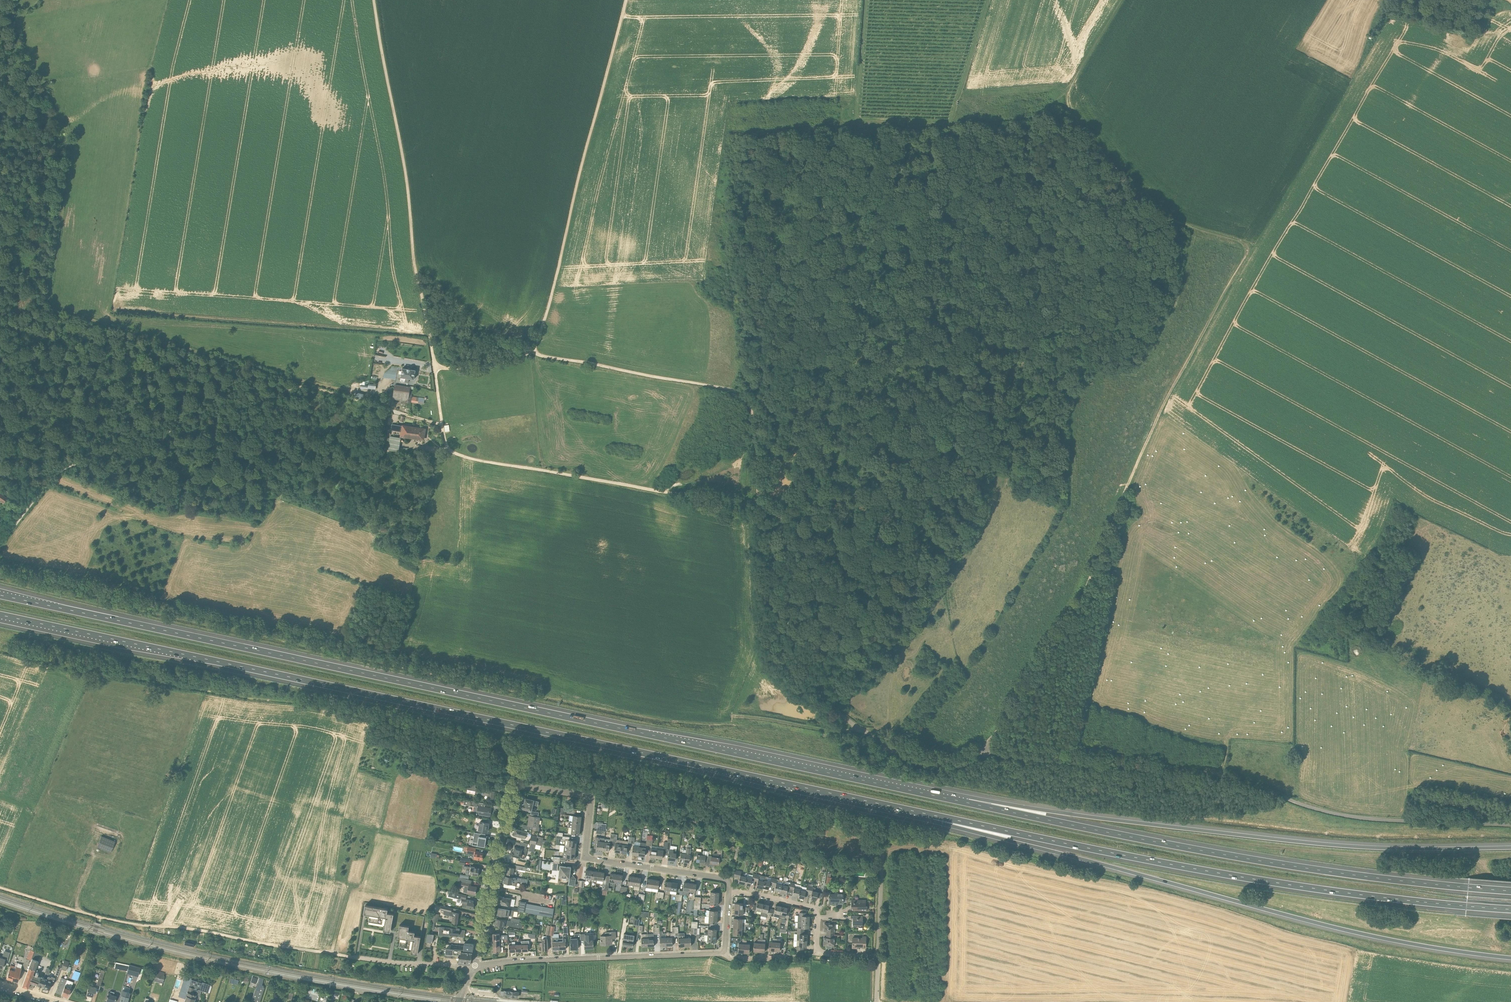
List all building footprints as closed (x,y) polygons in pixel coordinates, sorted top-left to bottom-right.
[(394,384),(395,384),(407,386),(409,378),(414,378),(415,369),(402,367),(401,370),(397,369),(394,384)] [(395,384),(393,399),(405,401),(405,402),(411,403),(413,389),(410,388),(411,387),(407,386),(395,384)] [(424,439),(425,429),(403,426),(392,424),(391,430),(402,432),(401,436),(424,439)] [(399,451),(401,438),(390,436),(388,450),(399,451)] [(475,793),(488,796),(488,798),(493,799),(494,792),(495,792),(495,791),(475,788),(475,787),(476,784),(468,783),(467,789),(467,790),(467,793),(475,794),(475,793)] [(523,808),(526,809),(532,811),(533,804),(538,805),(539,802),(526,798),(524,804),(523,804),(522,805),(521,807),(522,808),(523,808)] [(477,814),(490,816),(491,809),(479,807),(477,814)] [(523,825),(523,828),(530,830),(530,826),(533,827),(532,830),(538,831),(539,827),(538,827),(539,818),(529,816),(529,822),(530,822),(530,826),(523,825)] [(479,830),(487,832),(489,823),(481,821),(479,830)] [(516,830),(515,835),(521,836),(521,838),(525,839),(526,831),(516,829),(516,830)] [(477,846),(485,847),(486,838),(485,837),(485,834),(475,832),(474,836),(475,836),(474,840),(473,840),(474,839),(470,838),(470,843),(478,844),(477,846)] [(603,850),(609,851),(610,846),(613,846),(615,834),(611,834),(610,839),(604,839),(604,842),(605,842),(603,850)] [(615,846),(614,852),(621,853),(623,840),(617,839),(617,835),(615,834),(613,846),(615,846)] [(531,835),(529,843),(531,843),(536,845),(536,844),(542,846),(544,838),(537,836),(537,837),(531,835)] [(111,853),(115,841),(101,836),(97,847),(111,853)] [(623,840),(621,853),(627,853),(629,842),(631,843),(632,837),(629,836),(628,841),(623,840)] [(600,841),(601,838),(596,837),(594,849),(603,850),(604,842),(600,841)] [(649,845),(650,840),(647,839),(646,843),(640,842),(640,845),(639,847),(640,847),(639,855),(645,856),(646,845),(649,845)] [(520,843),(516,842),(515,846),(513,851),(512,851),(511,851),(510,853),(511,855),(517,857),(516,857),(519,858),(520,857),(525,858),(528,850),(526,849),(527,844),(520,842),(520,843)] [(677,846),(671,845),(670,849),(670,848),(668,859),(675,860),(677,846)] [(475,855),(476,848),(468,847),(465,847),(464,851),(467,851),(467,853),(475,855)] [(663,859),(664,848),(663,848),(658,847),(657,850),(656,858),(663,859)] [(680,861),(689,862),(691,848),(687,847),(686,853),(681,853),(680,861)] [(701,864),(707,865),(708,858),(709,851),(703,850),(703,852),(696,851),(695,856),(697,856),(696,861),(701,862),(701,864)] [(479,859),(483,860),(484,853),(480,853),(480,852),(476,851),(475,859),(479,860),(479,859)] [(711,858),(708,858),(707,865),(713,866),(714,864),(718,865),(719,859),(721,859),(722,854),(714,853),(714,857),(712,856),(711,858)] [(506,871),(505,875),(513,876),(516,877),(517,869),(526,871),(526,870),(530,871),(531,868),(514,865),(513,868),(508,867),(507,871),(506,871)] [(478,875),(479,875),(480,869),(479,869),(479,868),(464,866),(464,869),(466,869),(465,875),(470,876),(470,874),(478,875)] [(571,867),(560,866),(558,877),(563,877),(563,880),(567,880),(569,879),(570,879),(570,875),(572,874),(571,872),(571,867)] [(739,883),(745,884),(746,877),(740,875),(741,872),(734,870),(733,876),(740,878),(739,883)] [(591,881),(597,882),(598,880),(599,872),(592,871),(591,879),(591,881)] [(755,881),(756,874),(754,873),(752,878),(746,877),(745,884),(750,886),(752,880),(755,881)] [(759,880),(759,877),(760,875),(756,874),(755,881),(758,881),(756,887),(762,889),(763,888),(764,881),(759,880)] [(512,884),(512,885),(515,886),(516,885),(517,885),(518,881),(527,883),(528,879),(516,877),(513,876),(505,875),(504,878),(503,879),(503,880),(504,882),(503,882),(512,884)] [(773,885),(774,879),(772,878),(771,881),(767,881),(768,877),(765,876),(764,881),(763,888),(769,889),(770,884),(773,885)] [(463,892),(475,895),(477,887),(474,886),(475,884),(471,884),(472,880),(459,877),(458,881),(462,882),(461,885),(465,886),(463,892)] [(827,877),(826,884),(833,885),(834,878),(827,877)] [(783,881),(774,879),(773,885),(776,886),(775,890),(781,892),(783,881)] [(792,883),(790,883),(789,883),(789,885),(785,884),(786,881),(783,881),(781,892),(786,893),(788,889),(791,890),(792,883)] [(800,889),(801,886),(801,885),(795,884),(792,883),(791,890),(794,890),(793,890),(794,890),(792,895),(798,896),(798,897),(800,889)] [(809,893),(810,886),(808,886),(807,888),(801,886),(800,889),(798,897),(804,899),(806,892),(809,893)] [(817,900),(817,897),(818,892),(815,892),(816,888),(810,886),(809,893),(812,894),(811,898),(817,900)] [(462,906),(473,908),(474,904),(473,904),(474,901),(466,899),(467,896),(455,893),(454,896),(462,898),(461,903),(462,903),(462,906)] [(835,894),(830,894),(829,904),(836,904),(836,903),(843,903),(843,899),(844,899),(844,893),(835,893),(835,894)] [(500,901),(499,904),(510,906),(511,899),(500,897),(499,900),(500,900),(500,901)] [(853,907),(852,910),(867,911),(867,906),(866,906),(866,901),(859,900),(858,903),(851,902),(851,907),(853,907)] [(524,912),(526,906),(526,902),(520,901),(518,911),(524,912)] [(756,910),(761,911),(762,911),(763,904),(757,902),(757,906),(754,905),(752,911),(755,912),(756,910)] [(767,915),(770,916),(772,909),(769,908),(769,905),(763,904),(762,911),(761,911),(760,916),(766,917),(767,915)] [(418,954),(424,917),(388,910),(388,909),(365,905),(364,913),(370,914),(369,921),(385,924),(384,930),(391,931),(391,928),(399,929),(398,937),(401,937),(399,946),(412,948),(411,953),(418,954)] [(779,917),(782,907),(776,905),(775,910),(772,909),(770,916),(773,916),(779,918),(779,917)] [(452,908),(441,906),(440,910),(441,910),(441,911),(444,911),(444,914),(450,916),(449,920),(452,920),(452,922),(457,923),(459,913),(454,913),(453,912),(451,912),(452,908)] [(546,909),(526,906),(524,912),(544,916),(546,909)] [(777,928),(787,929),(789,918),(789,915),(790,913),(790,912),(787,911),(788,908),(782,907),(779,917),(785,919),(785,918),(787,918),(785,925),(780,925),(782,919),(779,918),(777,928)] [(514,911),(497,908),(498,908),(498,911),(497,911),(496,913),(497,914),(509,916),(513,916),(514,911)] [(798,921),(809,922),(809,916),(806,916),(806,913),(800,912),(799,915),(798,915),(798,921)] [(863,916),(851,915),(850,919),(853,919),(852,926),(862,927),(863,916)] [(510,926),(522,928),(523,923),(518,922),(518,921),(511,920),(511,921),(496,918),(496,921),(495,922),(494,924),(495,925),(504,926),(505,924),(507,925),(507,924),(510,924),(510,926)] [(797,928),(797,931),(804,931),(804,928),(809,928),(809,922),(798,921),(797,928)] [(827,931),(827,934),(834,935),(835,931),(835,924),(824,923),(824,931),(827,931)] [(648,946),(654,946),(654,938),(654,934),(657,934),(657,927),(657,925),(654,925),(653,926),(654,934),(648,934),(648,938),(648,946)] [(460,930),(460,928),(440,926),(439,935),(449,936),(450,933),(459,934),(458,936),(464,937),(465,930),(460,930)] [(667,946),(673,946),(672,939),(675,939),(674,933),(676,933),(675,927),(672,927),(672,933),(670,933),(670,937),(666,937),(667,946)] [(804,931),(797,931),(797,934),(797,940),(807,940),(807,934),(804,934),(804,931)] [(612,936),(601,936),(601,945),(606,944),(606,943),(612,943),(612,938),(616,938),(615,932),(612,932),(612,936)] [(595,940),(594,933),(585,934),(585,940),(585,948),(589,948),(593,947),(593,939),(595,940)] [(622,946),(633,948),(635,935),(631,935),(627,934),(624,933),(622,946)] [(571,949),(578,949),(578,939),(581,939),(580,934),(574,934),(574,939),(571,939),(571,949)] [(823,945),(827,946),(827,948),(832,948),(832,946),(834,946),(834,935),(827,934),(826,938),(824,937),(823,945)] [(542,945),(542,951),(548,950),(549,950),(548,946),(548,938),(548,936),(543,936),(542,936),(543,938),(543,942),(540,943),(541,945),(542,945)] [(559,937),(559,950),(563,950),(563,949),(566,949),(566,944),(567,944),(567,940),(566,941),(566,938),(565,938),(565,936),(563,936),(563,938),(563,939),(559,939),(559,937)] [(853,938),(852,948),(857,948),(857,946),(862,947),(862,948),(866,948),(866,937),(863,936),(862,938),(853,938)] [(556,950),(559,950),(559,937),(553,937),(552,941),(551,941),(551,945),(553,945),(553,950),(556,949),(556,950)] [(807,940),(797,940),(797,946),(796,949),(803,950),(803,946),(807,947),(807,940)] [(462,950),(473,951),(474,944),(464,943),(463,946),(446,944),(446,948),(462,950)] [(7,963),(10,952),(4,951),(2,958),(0,957),(0,967),(3,968),(4,962),(7,963)] [(32,958),(22,986),(32,990),(35,983),(38,984),(38,985),(40,978),(37,976),(38,973),(36,972),(35,975),(33,975),(38,961),(41,953),(35,951),(32,958)] [(459,956),(458,961),(471,962),(472,953),(461,952),(459,952),(459,956)] [(64,960),(63,963),(61,969),(66,971),(69,962),(64,960)] [(47,976),(43,987),(49,989),(51,986),(52,986),(54,981),(56,982),(61,969),(63,963),(61,962),(59,967),(58,966),(53,977),(51,976),(51,977),(48,976),(47,976)] [(6,978),(17,982),(22,968),(11,965),(6,978)] [(138,977),(141,968),(130,965),(127,973),(138,977)] [(105,971),(101,970),(96,985),(100,986),(105,971)] [(157,971),(155,978),(164,980),(165,976),(164,976),(165,974),(157,971)] [(47,976),(45,975),(44,978),(41,977),(40,978),(38,985),(39,985),(38,986),(41,987),(41,986),(42,986),(43,987),(47,976)] [(61,977),(55,992),(62,995),(67,980),(61,977)] [(186,993),(191,979),(192,978),(185,977),(180,991),(186,993)] [(262,980),(258,978),(251,1001),(254,1001),(260,1001),(264,988),(264,987),(263,986),(263,985),(261,985),(262,980)] [(191,979),(186,993),(183,1001),(194,1001),(195,998),(198,999),(199,996),(201,991),(208,993),(210,985),(202,982),(202,983),(191,979)] [(62,995),(67,997),(73,982),(67,980),(62,995)] [(89,986),(86,995),(92,996),(93,994),(94,995),(96,988),(89,986)] [(108,996),(107,996),(107,997),(106,1001),(107,1001),(111,1001),(115,1001),(117,996),(113,995),(114,991),(111,990),(110,992),(109,992),(108,996)] [(128,997),(130,992),(122,990),(121,995),(123,995),(121,1001),(127,1001),(128,997)]
